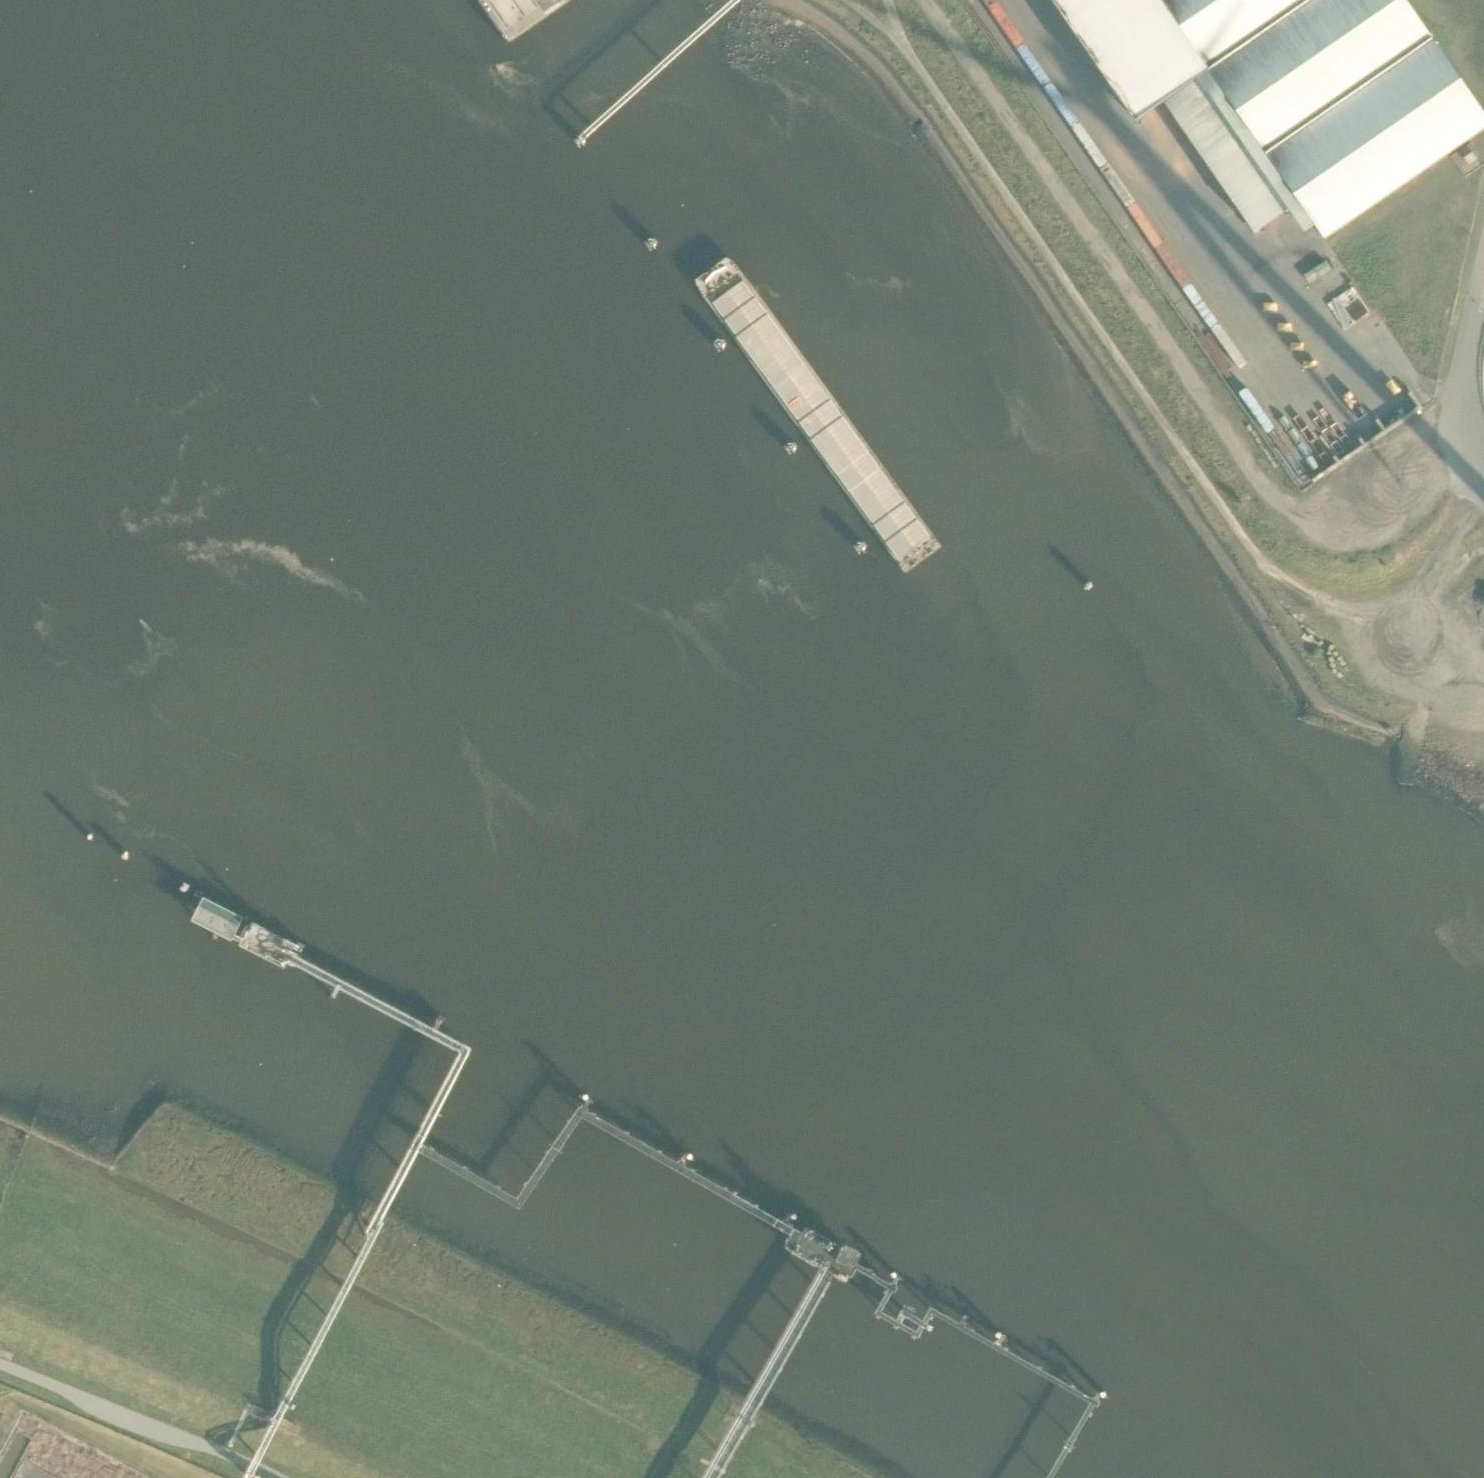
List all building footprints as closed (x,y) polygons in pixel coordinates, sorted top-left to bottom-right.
[(1138,125),(1166,105),(1256,237),(1301,206),(1326,243),(1483,135),(1483,113),(1406,0),(1052,0),(1138,125)]
